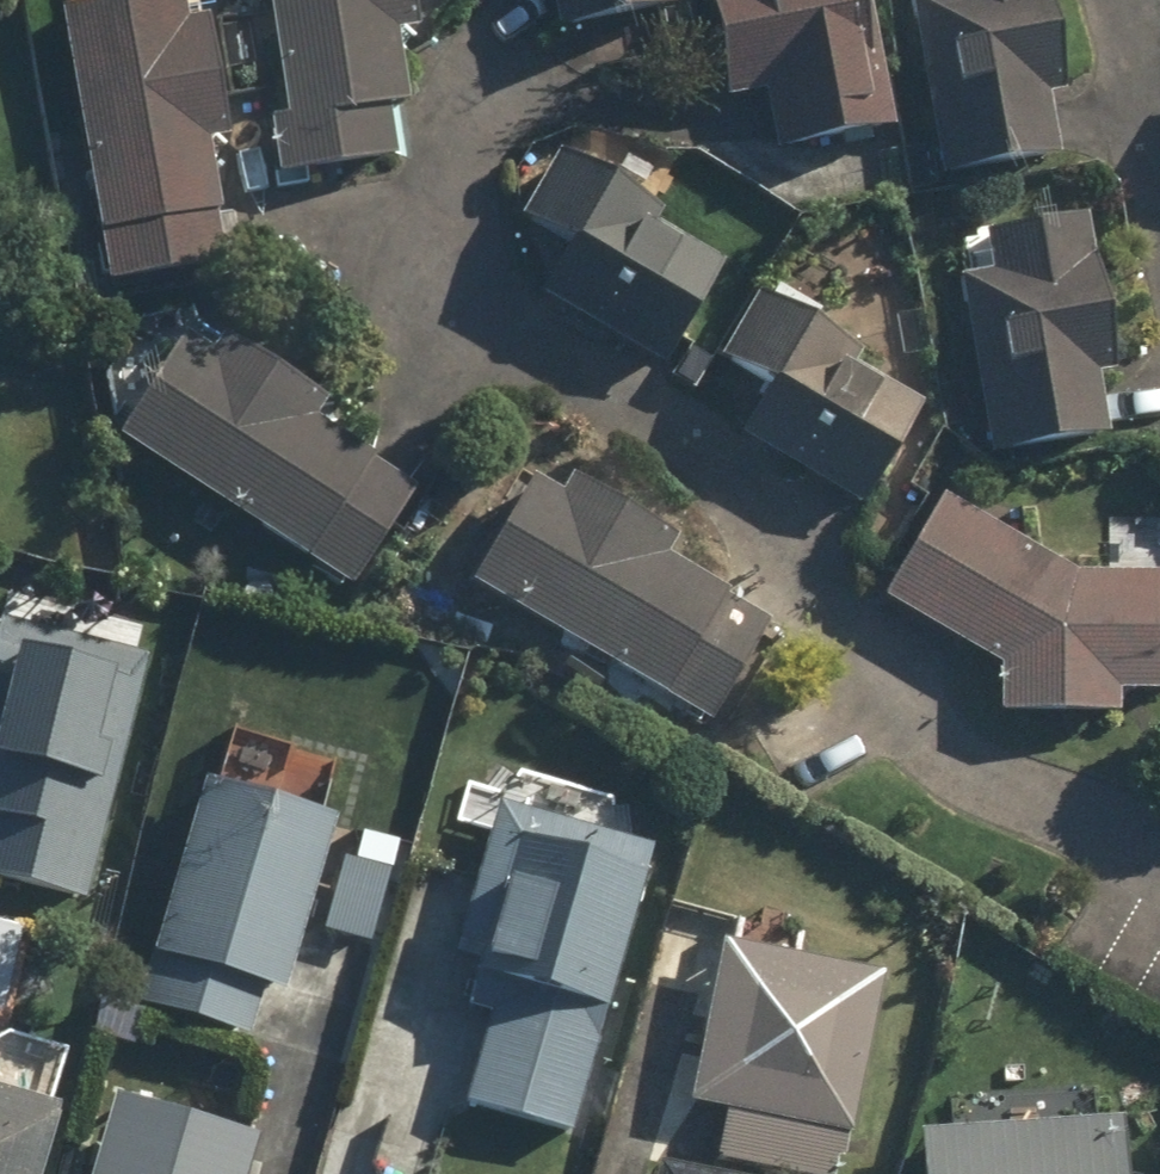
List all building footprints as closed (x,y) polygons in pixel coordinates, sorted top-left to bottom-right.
[(192,0),(95,0),(71,4),(122,279),(241,257),(218,133),(242,128),(220,10),(195,15),(192,0)] [(292,171),(427,147),(405,18),(430,14),(428,0),(279,0),(298,109),(282,112),(292,171)] [(565,15),(647,0),(562,0),(565,15)] [(740,94),(773,88),(783,143),(896,123),(874,0),(723,0),(740,94)] [(1086,80),(1073,0),(923,0),(948,164),(1060,148),(1050,85),(1086,80)] [(668,364),(744,246),(631,173),(637,163),(584,129),(508,248),(556,279),(550,288),(668,364)] [(969,273),(994,449),(1113,432),(1103,365),(1121,362),(1099,208),(998,223),(1005,268),(969,273)] [(867,505),(929,401),(861,360),(870,345),(764,282),(693,402),(867,505)] [(324,418),(337,397),(242,333),(228,354),(193,331),(128,429),(359,583),(425,485),(324,418)] [(666,549),(679,526),(590,472),(576,494),(544,475),(484,574),(725,720),(785,621),(666,549)] [(1011,657),(1008,710),(1125,715),(1127,684),(1159,685),(1159,575),(1065,571),(953,503),(900,590),(1011,657)] [(6,617),(0,642),(0,666),(18,670),(4,725),(0,724),(0,872),(94,895),(154,654),(6,617)] [(272,982),(297,989),(347,814),(217,776),(153,998),(259,1028),(272,982)] [(662,846),(494,805),(463,929),(488,935),(471,1005),(496,1011),(472,1109),(591,1138),(662,846)] [(17,1013),(34,921),(0,915),(0,1010),(17,1013)] [(734,1111),(728,1155),(841,1172),(848,1128),(864,1130),(889,970),(732,946),(707,1106),(734,1111)] [(86,1051),(7,1029),(0,1054),(0,1173),(52,1173),(86,1051)] [(101,1173),(255,1173),(266,1130),(122,1092),(101,1173)] [(1136,1117),(929,1127),(931,1173),(1139,1173),(1136,1117)] [(673,1155),(670,1173),(782,1173),(673,1155)]
